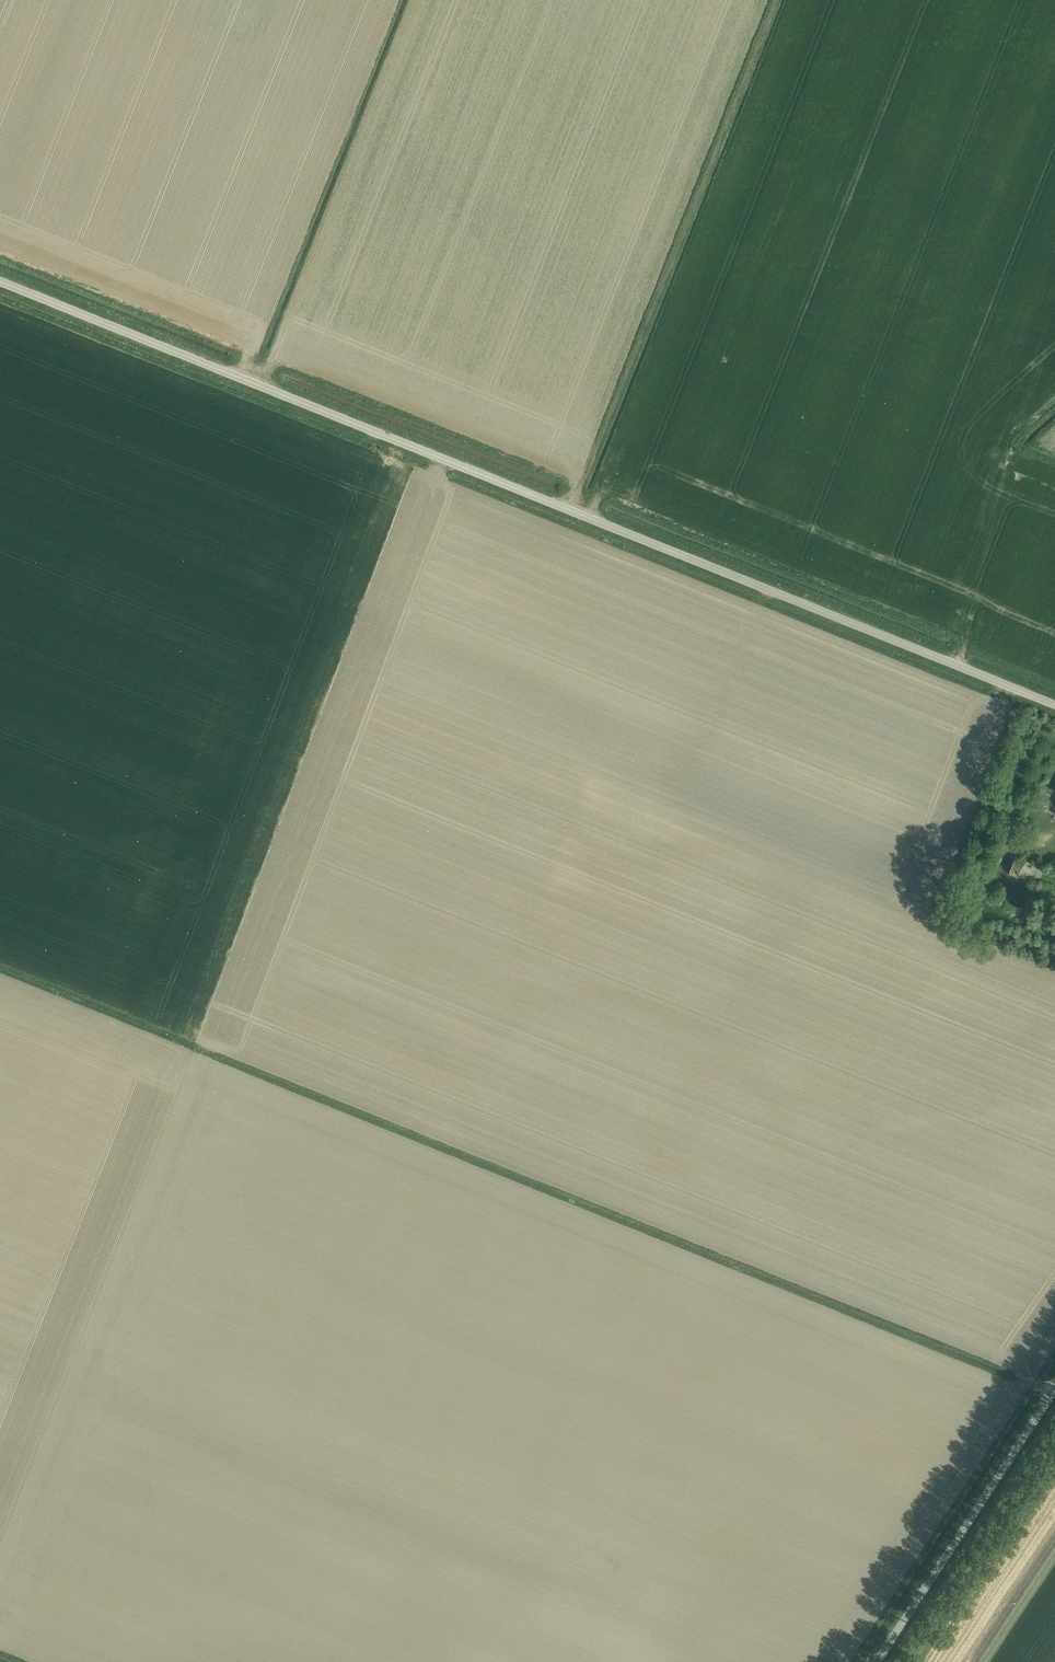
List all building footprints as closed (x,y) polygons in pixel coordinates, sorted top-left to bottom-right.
[(1019,853),(1012,871),(1022,875),(1028,857),(1019,853)]
